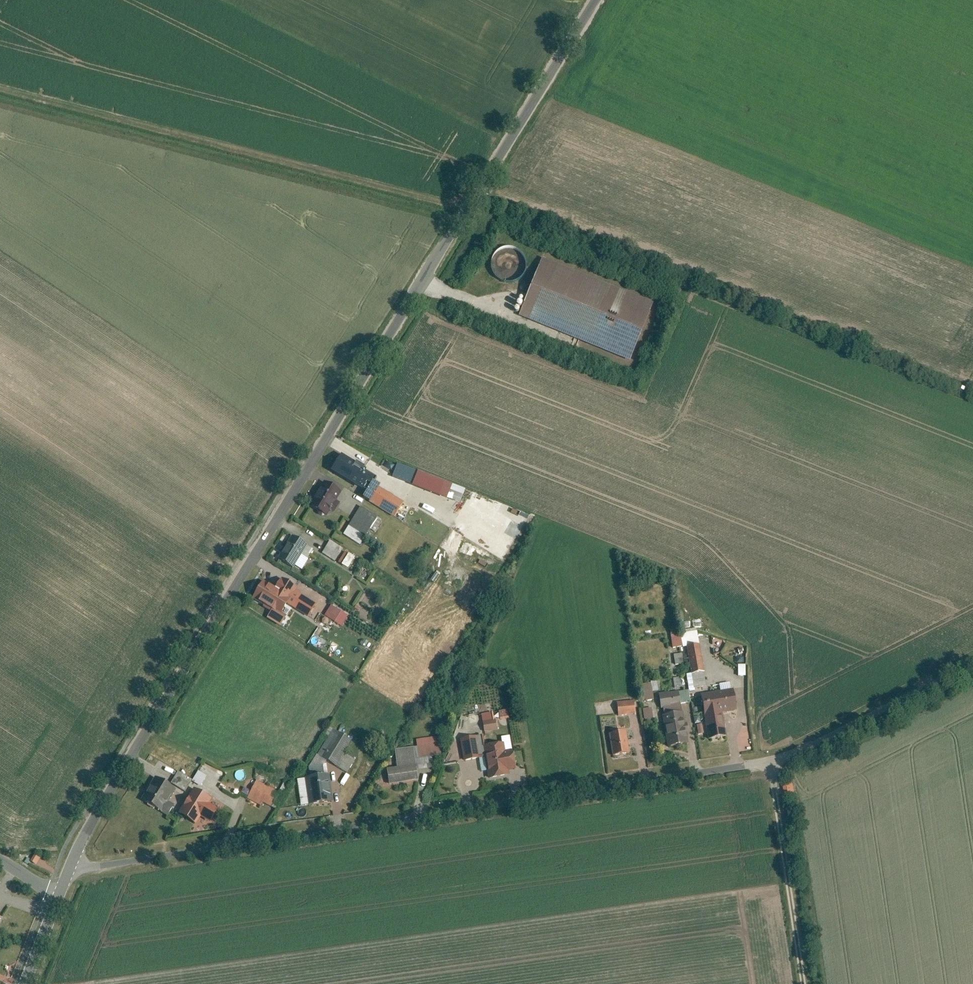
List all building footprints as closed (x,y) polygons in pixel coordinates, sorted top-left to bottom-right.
[(526,268),(526,261),(523,256),(519,251),(514,248),(508,247),(502,248),(496,251),(492,255),(490,261),(489,267),(491,273),(494,278),(499,281),(504,283),(510,283),(516,282),(521,278),(524,273),(526,268)] [(541,259),(517,317),(629,362),(653,304),(541,259)] [(377,474),(343,454),(334,469),(368,490),(374,479),(377,474)] [(418,469),(400,462),(395,476),(412,483),(418,469)] [(453,482),(420,470),(414,484),(447,497),(453,482)] [(364,496),(372,501),(381,486),(382,484),(374,479),(368,490),(364,496)] [(327,480),(312,505),(327,514),(330,509),(335,512),(341,502),(336,499),(342,490),(327,480)] [(468,488),(453,482),(447,497),(462,502),(468,488)] [(396,515),(405,501),(381,486),(372,501),(396,515)] [(380,515),(363,505),(351,525),(368,535),(380,515)] [(363,543),(368,535),(351,525),(346,533),(363,543)] [(309,544),(293,535),(280,557),(295,566),(303,554),(309,544)] [(346,548),(332,539),(324,552),(338,561),(346,548)] [(309,544),(303,554),(310,558),(316,548),(309,544)] [(372,569),(365,564),(359,572),(367,577),(372,569)] [(265,580),(254,597),(273,609),(281,615),(299,587),(283,577),(277,587),(265,580)] [(309,600),(299,594),(293,604),(303,611),(309,600)] [(309,600),(303,611),(315,618),(321,608),(309,600)] [(342,611),(333,604),(326,614),(336,620),(342,611)] [(268,616),(282,625),(286,618),(281,615),(273,609),(268,616)] [(682,628),(672,629),(675,648),(685,646),(683,632),(682,628)] [(699,630),(683,632),(685,646),(689,645),(701,643),(699,630)] [(701,643),(689,645),(693,672),(706,670),(701,643)] [(685,652),(676,653),(678,665),(687,663),(685,652)] [(722,683),(724,691),(732,690),(731,681),(722,683)] [(652,682),(644,684),(647,699),(655,697),(652,682)] [(682,690),(684,703),(692,701),(690,689),(682,690)] [(724,691),(705,694),(709,715),(725,712),(739,710),(735,689),(732,690),(724,691)] [(664,706),(666,705),(684,703),(682,690),(662,693),(664,706)] [(636,699),(619,701),(621,716),(637,714),(636,699)] [(666,705),(668,714),(685,712),(684,703),(666,705)] [(653,707),(644,708),(646,718),(655,717),(653,707)] [(494,719),(493,712),(483,714),(484,720),(494,719)] [(668,714),(665,715),(671,746),(690,743),(685,712),(668,714)] [(729,735),(725,712),(709,715),(713,738),(729,735)] [(494,719),(484,720),(486,730),(499,728),(497,718),(494,719)] [(352,740),(335,729),(318,754),(327,759),(348,771),(358,756),(347,748),(352,740)] [(629,730),(611,733),(615,757),(633,754),(629,730)] [(485,734),(462,738),(466,760),(488,756),(486,744),(485,734)] [(420,757),(444,753),(441,735),(418,739),(420,757)] [(492,778),(511,775),(510,769),(517,768),(514,751),(507,752),(505,741),(486,744),(488,756),(492,778)] [(389,768),(391,782),(420,778),(416,745),(397,748),(400,766),(389,768)] [(311,766),(312,775),(326,774),(325,765),(327,759),(318,754),(311,766)] [(209,776),(200,770),(194,780),(203,786),(209,776)] [(193,779),(180,771),(173,783),(186,791),(193,779)] [(312,775),(307,776),(311,803),(334,801),(330,773),(326,774),(312,775)] [(177,788),(156,776),(143,799),(168,814),(175,804),(169,801),(177,788)] [(279,790),(258,779),(249,796),(264,804),(265,802),(271,805),(279,790)] [(793,783),(783,785),(785,798),(795,797),(793,783)] [(213,798),(196,787),(180,812),(198,823),(201,817),(211,823),(220,809),(210,802),(213,798)] [(36,857),(34,856),(31,862),(37,865),(40,858),(36,857)]
